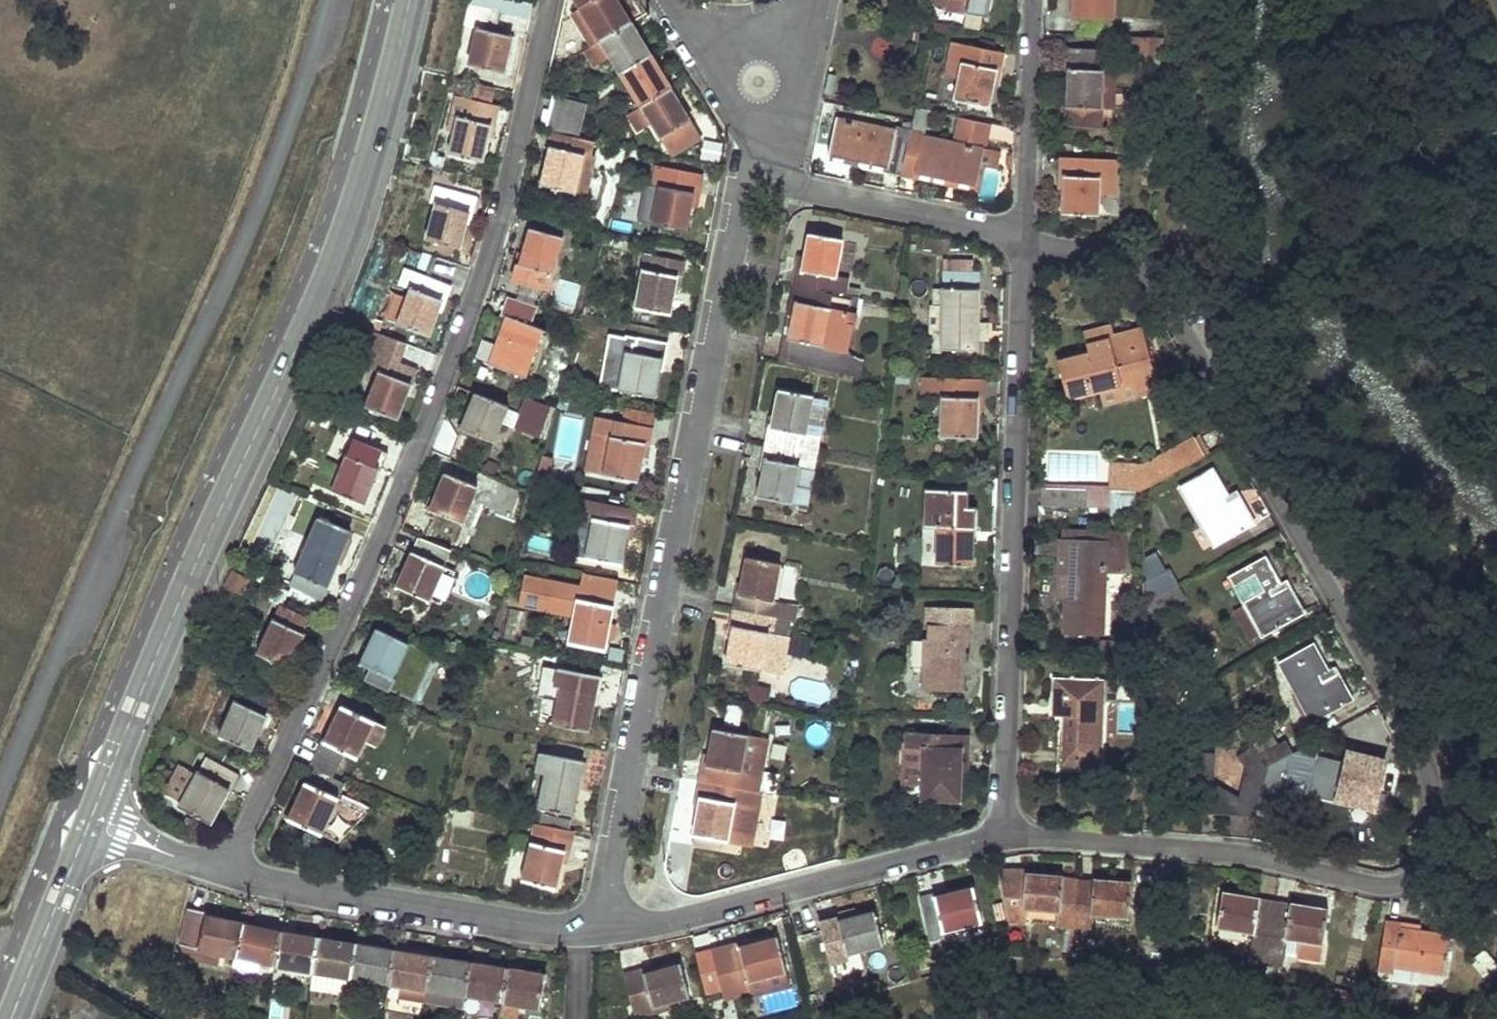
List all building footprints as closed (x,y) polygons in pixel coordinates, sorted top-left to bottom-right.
[(593,47),(627,25),(631,23),(618,3),(617,1),(614,2),(612,0),(577,0),(582,9),(574,14),(593,47)] [(959,11),(970,12),(973,0),(961,0),(960,4),(959,11)] [(970,12),(987,16),(991,0),(973,0),(970,12)] [(1111,20),(1112,0),(1074,0),(1073,18),(1111,20)] [(470,66),(503,73),(509,46),(506,46),(508,36),(495,33),(500,13),(500,11),(470,4),(464,25),(479,29),(470,66)] [(631,23),(627,25),(633,32),(635,30),(639,28),(634,21),(631,23)] [(611,57),(621,73),(647,57),(651,55),(636,33),(635,30),(633,32),(627,25),(593,47),(586,50),(596,65),(611,57)] [(964,62),(954,61),(958,44),(951,42),(944,77),(960,80),(964,62)] [(955,101),(987,108),(992,82),(989,81),(996,52),(958,44),(954,61),(964,62),(960,80),(955,101)] [(1069,80),(1068,107),(1067,126),(1100,128),(1101,109),(1103,68),(1104,50),(1071,49),(1070,72),(1074,72),(1074,80),(1069,80)] [(996,52),(989,81),(992,82),(998,83),(1004,53),(996,52)] [(651,55),(647,57),(653,66),(656,64),(659,61),(654,53),(651,55)] [(629,86),(642,106),(668,90),(671,88),(658,66),(656,64),(653,66),(647,57),(621,73),(624,77),(629,86)] [(1103,68),(1101,109),(1114,109),(1116,69),(1103,68)] [(460,93),(463,79),(451,76),(448,91),(460,93)] [(830,76),(826,94),(832,96),(836,77),(830,76)] [(617,81),(623,91),(629,86),(624,77),(617,81)] [(493,101),(495,86),(473,84),(471,98),(493,101)] [(668,90),(674,99),(677,97),(678,99),(681,97),(674,86),(671,88),(668,90)] [(668,90),(642,106),(629,115),(639,131),(652,122),(673,155),(702,138),(678,99),(677,97),(674,99),(668,90)] [(583,121),(587,105),(578,102),(557,97),(553,114),(583,121)] [(449,154),(483,162),(489,136),(489,134),(486,134),(488,125),(494,126),(498,108),(456,98),(448,131),(454,132),(449,154)] [(954,144),(923,138),(929,111),(914,108),(912,119),(909,135),(901,171),(948,181),(949,175),(954,177),(953,182),(975,187),(979,165),(975,164),(978,149),(982,150),(987,123),(959,117),(954,144)] [(545,112),(541,128),(549,130),(553,114),(545,112)] [(579,137),(583,121),(553,114),(549,130),(554,132),(579,137)] [(901,171),(909,135),(840,120),(837,134),(833,133),(828,155),(849,160),(850,155),(857,157),(856,162),(901,171)] [(554,132),(551,147),(585,154),(591,155),(594,140),(579,137),(554,132)] [(718,161),(721,143),(703,140),(700,158),(718,161)] [(577,189),(585,154),(551,147),(545,176),(548,176),(546,186),(576,193),(577,189)] [(655,161),(657,155),(629,149),(627,156),(655,161)] [(1145,149),(1144,163),(1154,163),(1155,150),(1145,149)] [(982,150),(979,165),(994,168),(997,153),(982,150)] [(429,164),(443,168),(445,157),(432,154),(429,164)] [(585,154),(577,189),(589,192),(596,157),(591,155),(585,154)] [(1098,193),(1115,194),(1116,160),(1061,157),(1060,177),(1066,177),(1067,185),(1064,185),(1064,188),(1063,214),(1097,215),(1098,193)] [(653,224),(686,231),(691,206),(691,204),(688,203),(690,194),(696,195),(700,176),(659,167),(655,187),(661,188),(653,224)] [(541,175),(539,184),(546,186),(548,176),(545,176),(541,175)] [(427,240),(459,249),(467,223),(467,222),(464,222),(466,212),(472,213),(476,199),(436,187),(431,203),(437,205),(427,240)] [(466,212),(464,222),(467,222),(470,223),(472,213),(466,212)] [(548,290),(563,239),(530,228),(523,253),(523,255),(527,256),(524,266),(517,264),(513,280),(548,290)] [(835,277),(842,240),(809,233),(804,261),(807,261),(805,268),(803,268),(799,267),(796,286),(846,295),(848,286),(849,280),(835,277)] [(521,253),(517,264),(524,266),(527,256),(523,255),(523,253),(521,253)] [(670,314),(675,289),(675,285),(673,285),(674,277),(681,278),(684,261),(646,254),(644,265),(652,268),(652,272),(644,270),(637,307),(670,314)] [(398,323),(430,336),(439,312),(440,310),(437,309),(440,301),(446,303),(452,286),(405,268),(399,285),(411,289),(407,299),(398,323)] [(979,324),(980,272),(944,272),(943,308),(943,332),(942,350),(978,351),(978,339),(979,324)] [(785,362),(846,373),(847,372),(849,359),(851,352),(843,350),(848,323),(845,322),(847,313),(856,314),(859,297),(846,295),(796,286),(793,303),(796,304),(799,304),(798,313),(794,312),(785,362)] [(848,286),(846,295),(859,297),(861,288),(848,286)] [(396,294),(387,318),(398,323),(407,299),(396,294)] [(525,377),(542,330),(531,326),(538,306),(509,297),(502,315),(507,317),(489,364),(525,377)] [(440,301),(437,309),(440,310),(443,311),(446,303),(440,301)] [(932,308),(931,332),(943,332),(943,308),(932,308)] [(371,318),(367,328),(376,331),(378,332),(382,322),(371,318)] [(1086,335),(1089,345),(1112,339),(1109,329),(1086,335)] [(366,408),(397,419),(407,394),(411,395),(420,368),(397,359),(404,342),(378,332),(376,331),(369,348),(386,355),(380,371),(366,408)] [(1155,376),(1143,331),(1112,339),(1089,345),(1091,353),(1061,361),(1070,398),(1102,390),(1155,376)] [(653,398),(659,372),(659,370),(657,370),(659,360),(665,362),(669,345),(626,337),(622,354),(628,355),(621,392),(653,398)] [(386,355),(369,348),(362,364),(380,371),(386,355)] [(849,359),(847,372),(860,374),(863,361),(849,359)] [(659,360),(657,370),(659,370),(659,372),(663,373),(665,362),(659,360)] [(1102,390),(1105,404),(1159,390),(1155,376),(1102,390)] [(922,380),(922,398),(932,398),(933,380),(922,380)] [(942,437),(976,438),(977,410),(977,409),(975,408),(975,398),(982,399),(982,381),(933,380),(932,398),(944,399),(942,437)] [(804,434),(812,397),(779,391),(775,415),(774,418),(777,419),(776,426),(769,425),(766,442),(813,452),(816,436),(804,434)] [(495,440),(508,406),(475,394),(466,418),(465,420),(468,421),(465,429),(495,440)] [(822,437),(830,400),(812,397),(804,434),(816,436),(822,437)] [(524,434),(540,440),(551,407),(535,401),(524,434)] [(771,415),(769,425),(776,426),(777,419),(774,418),(775,415),(771,415)] [(464,416),(460,427),(465,429),(468,421),(465,420),(466,418),(464,416)] [(648,445),(651,430),(597,420),(588,472),(638,481),(643,455),(640,454),(642,444),(648,445)] [(333,491),(365,504),(375,479),(375,478),(373,476),(376,469),(382,472),(389,453),(355,438),(333,491)] [(1205,455),(1195,438),(1142,467),(1135,467),(1135,491),(1141,491),(1205,455)] [(790,502),(792,502),(798,465),(810,467),(813,452),(766,442),(763,458),(765,459),(769,460),(767,468),(763,467),(757,496),(790,502)] [(642,444),(640,454),(643,455),(646,455),(648,445),(642,444)] [(792,502),(791,507),(806,510),(817,453),(813,452),(810,467),(798,465),(792,502)] [(547,479),(553,460),(544,457),(538,477),(547,479)] [(1113,466),(1111,490),(1135,491),(1135,467),(1113,466)] [(376,469),(373,476),(375,478),(379,479),(382,472),(376,469)] [(1215,546),(1255,524),(1244,505),(1232,512),(1225,498),(1228,495),(1212,469),(1182,486),(1215,546)] [(463,523),(477,486),(446,473),(436,498),(435,500),(437,501),(433,512),(463,523)] [(1072,506),(1073,489),(1044,488),(1043,505),(1072,506)] [(1073,489),(1072,506),(1135,507),(1135,491),(1111,490),(1073,489)] [(937,565),(971,567),(973,539),(969,538),(970,509),(965,509),(966,493),(927,490),(926,508),(925,526),(938,527),(937,565)] [(1225,498),(1232,512),(1244,505),(1236,491),(1228,495),(1225,498)] [(433,497),(427,509),(433,512),(437,501),(435,500),(436,498),(433,497)] [(587,558),(622,564),(627,538),(628,536),(625,535),(626,526),(633,527),(635,511),(586,501),(582,519),(594,521),(587,558)] [(351,533),(320,519),(291,586),(322,601),(338,563),(335,561),(339,553),(342,555),(351,533)] [(1061,532),(1061,541),(1071,542),(1083,542),(1123,544),(1123,534),(1061,532)] [(451,552),(419,537),(403,574),(402,577),(405,578),(401,588),(429,600),(451,552)] [(1122,569),(1123,544),(1083,542),(1071,542),(1061,541),(1060,585),(1078,586),(1078,600),(1067,600),(1067,602),(1067,633),(1102,634),(1105,568),(1122,569)] [(339,553),(335,561),(338,563),(342,564),(345,556),(342,555),(339,553)] [(1148,601),(1179,585),(1171,569),(1167,571),(1156,554),(1147,559),(1147,582),(1144,584),(1145,603),(1148,601)] [(795,621),(798,605),(774,600),(780,563),(746,557),(742,582),(741,585),(745,585),(743,595),(736,594),(734,610),(771,617),(777,618),(795,621)] [(1264,636),(1304,614),(1294,595),(1278,604),(1270,590),(1280,585),(1264,557),(1230,576),(1264,636)] [(269,576),(279,581),(283,574),(272,570),(269,576)] [(400,572),(394,585),(401,588),(405,578),(402,577),(403,574),(400,572)] [(611,624),(619,580),(584,573),(582,587),(564,584),(562,598),(579,601),(571,644),(605,651),(608,639),(611,624)] [(739,581),(736,594),(743,595),(745,585),(741,585),(742,582),(739,581)] [(1270,590),(1278,604),(1294,595),(1287,582),(1280,585),(1270,590)] [(1148,601),(1156,614),(1187,596),(1180,584),(1179,585),(1148,601)] [(1060,585),(1059,600),(1067,600),(1078,600),(1078,586),(1060,585)] [(771,617),(734,610),(731,627),(736,628),(735,637),(731,636),(726,664),(781,675),(788,637),(774,634),(768,633),(771,617)] [(777,618),(771,617),(768,633),(774,634),(777,618)] [(258,655),(288,668),(300,644),(298,643),(302,634),(274,621),(258,655)] [(611,624),(608,639),(614,641),(617,625),(611,624)] [(927,625),(927,639),(939,639),(940,626),(927,625)] [(925,690),(962,691),(964,642),(969,642),(970,627),(940,626),(939,639),(927,639),(926,643),(926,669),(925,690)] [(413,701),(436,654),(409,641),(407,644),(378,629),(366,653),(363,651),(357,662),(370,668),(364,680),(389,692),(390,690),(413,701)] [(302,634),(298,643),(300,644),(303,646),(308,637),(302,634)] [(910,668),(926,669),(926,643),(911,642),(910,668)] [(1313,722),(1352,700),(1342,682),(1326,691),(1319,678),(1329,672),(1313,643),(1280,662),(1313,722)] [(1148,647),(1147,661),(1156,665),(1162,653),(1148,647)] [(421,705),(443,658),(436,654),(413,701),(421,705)] [(554,726),(589,732),(594,707),(594,704),(591,703),(593,694),(599,696),(602,679),(600,678),(600,676),(560,669),(559,671),(544,668),(541,684),(562,688),(554,726)] [(1319,678),(1326,691),(1342,682),(1335,668),(1329,672),(1319,678)] [(1099,767),(1102,681),(1055,679),(1054,699),(1076,700),(1076,714),(1064,713),(1064,715),(1062,765),(1099,767)] [(220,737),(250,750),(260,725),(264,715),(270,718),(277,703),(248,690),(242,704),(236,702),(220,737)] [(593,694),(591,703),(594,704),(594,707),(597,708),(599,696),(593,694)] [(1054,699),(1055,713),(1064,713),(1076,714),(1076,700),(1054,699)] [(377,746),(386,727),(343,707),(332,731),(331,734),(333,735),(329,743),(324,741),(311,768),(334,777),(346,752),(357,757),(366,740),(377,746)] [(264,715),(260,725),(266,728),(270,718),(264,715)] [(769,739),(746,735),(714,728),(709,752),(708,756),(712,756),(710,765),(704,764),(700,780),(759,792),(769,739)] [(329,730),(324,741),(329,743),(333,735),(331,734),(332,731),(329,730)] [(966,751),(966,735),(934,735),(934,748),(923,748),(923,734),(907,734),(906,749),(923,750),(921,800),(958,801),(960,775),(961,750),(966,751)] [(923,734),(923,748),(934,748),(934,735),(923,734)] [(1253,746),(1271,766),(1292,754),(1294,753),(1287,740),(1278,745),(1273,735),(1253,746)] [(1238,807),(1258,812),(1271,766),(1253,746),(1239,756),(1247,768),(1241,797),(1238,807)] [(1168,805),(1210,808),(1212,779),(1214,754),(1172,751),(1168,805)] [(1345,765),(1343,774),(1358,778),(1363,756),(1348,752),(1345,765)] [(540,809),(573,816),(578,792),(578,789),(576,788),(577,780),(584,781),(587,765),(583,764),(584,761),(542,753),(538,772),(546,773),(540,809)] [(1258,812),(1277,816),(1292,754),(1271,766),(1258,812)] [(1373,808),(1384,761),(1363,756),(1358,778),(1343,774),(1345,765),(1315,758),(1306,792),(1373,808)] [(179,807),(211,825),(224,802),(225,800),(223,799),(227,792),(233,795),(242,778),(207,759),(179,807)] [(293,821),(322,834),(345,784),(322,774),(315,787),(307,783),(296,806),(295,808),(294,810),(297,811),(293,821)] [(1210,808),(1209,813),(1257,817),(1258,812),(1238,807),(1241,797),(1212,779),(1210,808)] [(577,780),(576,788),(578,789),(578,792),(581,793),(584,781),(577,780)] [(756,808),(759,792),(700,780),(697,798),(703,799),(701,807),(699,807),(698,808),(693,835),(726,841),(726,839),(733,804),(749,807),(756,808)] [(227,792),(223,799),(225,800),(229,803),(233,795),(227,792)] [(293,804),(287,818),(293,821),(297,811),(294,810),(295,808),(296,806),(293,804)] [(733,804),(726,839),(742,842),(749,807),(733,804)] [(542,815),(540,824),(570,830),(572,821),(542,815)] [(524,881),(557,889),(563,861),(560,861),(562,853),(568,854),(572,830),(570,830),(540,824),(537,844),(533,843),(524,881)] [(1002,867),(1003,873),(1026,874),(1026,877),(1036,878),(1037,875),(1039,875),(1039,870),(1002,867)] [(1056,924),(1076,926),(1076,913),(1078,881),(1065,879),(1065,877),(1039,875),(1037,875),(1036,878),(1026,877),(1026,874),(1003,873),(1013,920),(1026,921),(1027,909),(1056,911),(1056,924)] [(1078,881),(1076,913),(1092,915),(1130,918),(1132,883),(1103,881),(1103,884),(1078,881)] [(944,931),(983,922),(974,887),(948,894),(946,895),(947,898),(937,901),(935,894),(921,897),(931,941),(945,938),(944,931)] [(935,894),(937,901),(947,898),(946,895),(948,894),(947,891),(935,894)] [(1266,962),(1276,904),(1261,902),(1261,899),(1234,895),(1234,898),(1223,896),(1218,927),(1254,933),(1250,960),(1266,964),(1266,962)] [(1276,904),(1266,962),(1285,965),(1287,953),(1287,950),(1283,949),(1286,937),(1302,940),(1300,955),(1323,958),(1329,910),(1304,906),(1304,909),(1276,904)] [(219,953),(236,957),(243,927),(244,923),(219,918),(217,917),(216,921),(207,919),(208,913),(188,908),(180,945),(191,947),(219,953)] [(821,922),(832,962),(850,958),(850,953),(884,944),(876,911),(850,918),(848,919),(849,922),(840,924),(838,918),(821,922)] [(208,913),(207,919),(216,921),(217,917),(219,918),(219,915),(208,913)] [(1076,913),(1076,926),(1091,927),(1092,915),(1076,913)] [(838,918),(840,924),(849,922),(848,919),(850,918),(849,915),(838,918)] [(244,923),(243,927),(254,929),(255,926),(259,927),(260,924),(244,920),(244,923)] [(1443,986),(1450,936),(1420,931),(1400,928),(1401,924),(1386,922),(1379,970),(1421,975),(1419,982),(1443,986)] [(1420,931),(1421,925),(1401,922),(1401,924),(1400,928),(1420,931)] [(260,961),(276,964),(281,934),(282,931),(259,927),(255,926),(254,929),(243,927),(236,957),(260,961)] [(282,931),(281,934),(291,936),(292,933),(295,933),(295,928),(283,926),(282,931)] [(276,966),(314,972),(319,940),(319,937),(295,933),(292,933),(291,936),(281,934),(276,964),(276,966)] [(319,937),(319,940),(330,941),(330,939),(333,939),(334,935),(320,933),(319,937)] [(713,951),(725,999),(753,992),(750,981),(788,971),(779,937),(778,936),(759,942),(758,939),(713,951)] [(1287,953),(1300,955),(1302,940),(1286,937),(1283,949),(1287,950),(1287,953)] [(314,972),(352,978),(357,946),(357,943),(333,939),(330,939),(330,941),(319,940),(314,972)] [(357,943),(357,946),(368,948),(368,945),(371,945),(371,941),(358,939),(357,943)] [(366,979),(390,983),(394,953),(395,950),(371,945),(368,945),(368,948),(357,946),(352,978),(349,990),(363,993),(366,979)] [(395,950),(394,953),(406,955),(406,952),(409,952),(409,947),(395,945),(395,950)] [(191,947),(189,956),(217,962),(219,953),(191,947)] [(433,956),(432,959),(444,961),(444,958),(447,958),(447,953),(433,951),(433,956)] [(389,985),(402,987),(400,998),(425,1002),(427,989),(432,959),(433,956),(409,952),(406,952),(406,955),(394,953),(390,983),(389,985)] [(236,957),(234,965),(259,969),(260,961),(236,957)] [(471,962),(470,965),(482,967),(482,964),(484,964),(484,960),(472,957),(471,962)] [(427,989),(465,996),(470,965),(471,962),(447,958),(444,958),(444,961),(432,959),(427,989)] [(1495,962),(1486,971),(1496,984),(1496,964),(1495,962)] [(508,968),(508,971),(519,973),(519,970),(520,970),(521,966),(509,963),(508,968)] [(465,996),(503,1001),(508,971),(508,968),(484,964),(482,964),(482,967),(470,965),(465,996)] [(670,1002),(691,997),(682,964),(657,971),(654,972),(654,975),(647,978),(645,971),(628,975),(639,1016),(656,1011),(654,1006),(670,1002)] [(276,966),(274,976),(312,982),(314,972),(276,966)] [(645,971),(647,978),(654,975),(654,972),(657,971),(656,968),(645,971)] [(541,1009),(546,974),(520,970),(519,970),(519,973),(508,971),(503,1001),(502,1003),(518,1006),(541,1009)] [(1379,970),(1378,977),(1419,982),(1421,975),(1379,970)] [(312,982),(311,989),(349,995),(349,990),(352,978),(314,972),(312,982)] [(427,989),(425,1002),(463,1009),(465,996),(427,989)] [(465,996),(463,1008),(500,1014),(502,1003),(503,1001),(465,996)] [(396,998),(393,1010),(420,1015),(422,1003),(396,998)] [(654,1006),(656,1011),(671,1007),(670,1002),(654,1006)] [(502,1003),(500,1014),(517,1017),(518,1006),(502,1003)]
